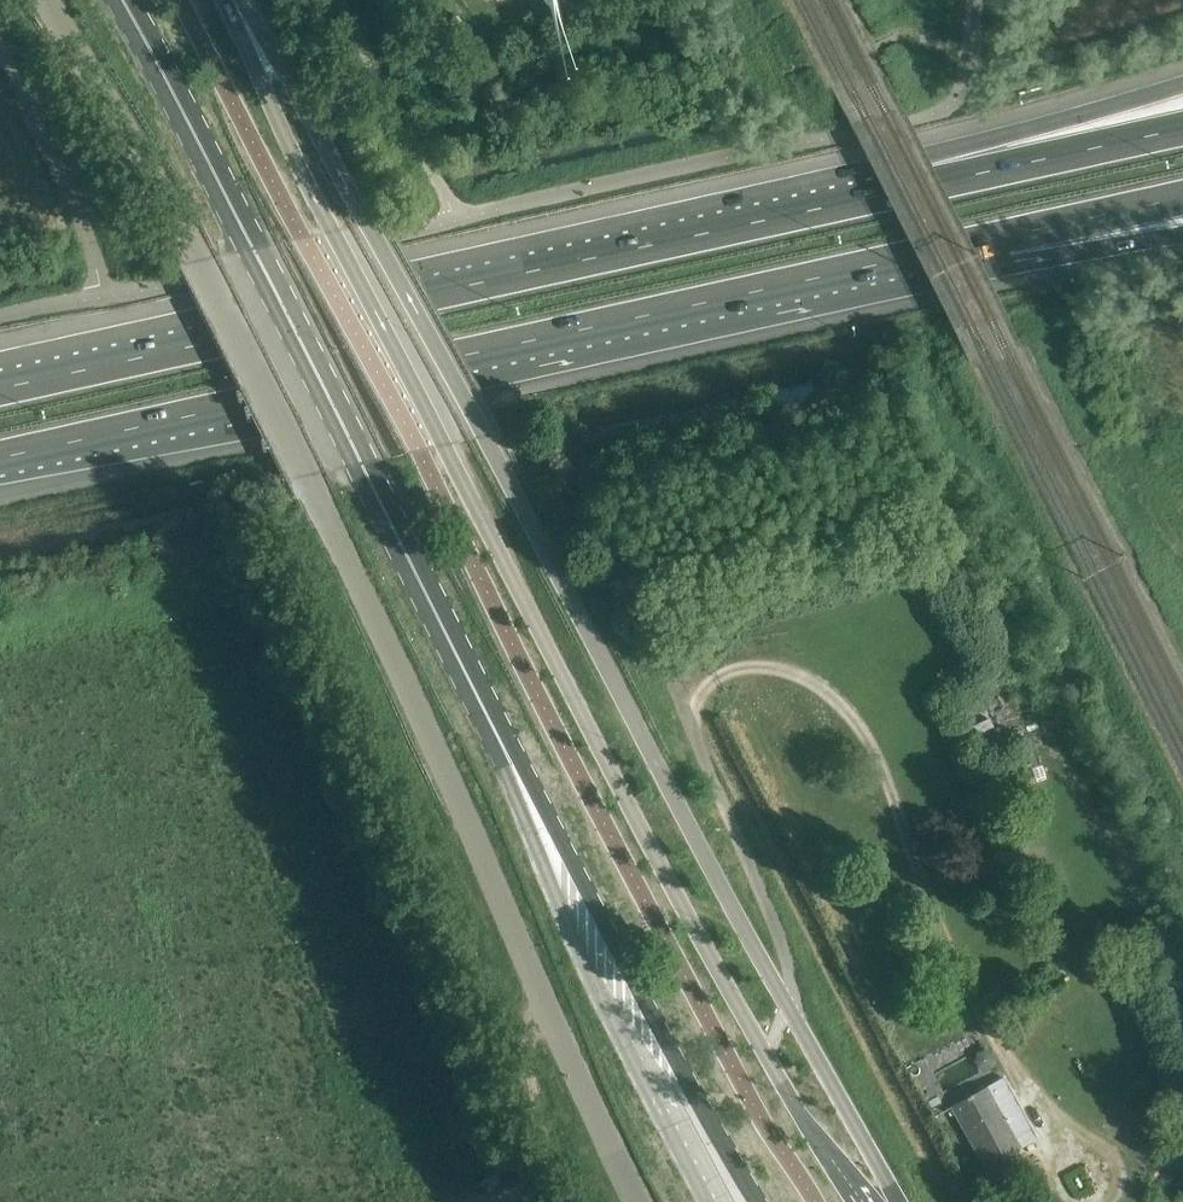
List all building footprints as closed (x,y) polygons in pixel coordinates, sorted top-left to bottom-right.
[(457,14),(445,24),(454,35),(466,26),(457,14)] [(987,1086),(949,1107),(956,1122),(983,1172),(1005,1164),(1039,1141),(1005,1076),(987,1086)] [(1021,1183),(1033,1176),(1027,1167),(1016,1174),(1021,1183)]
